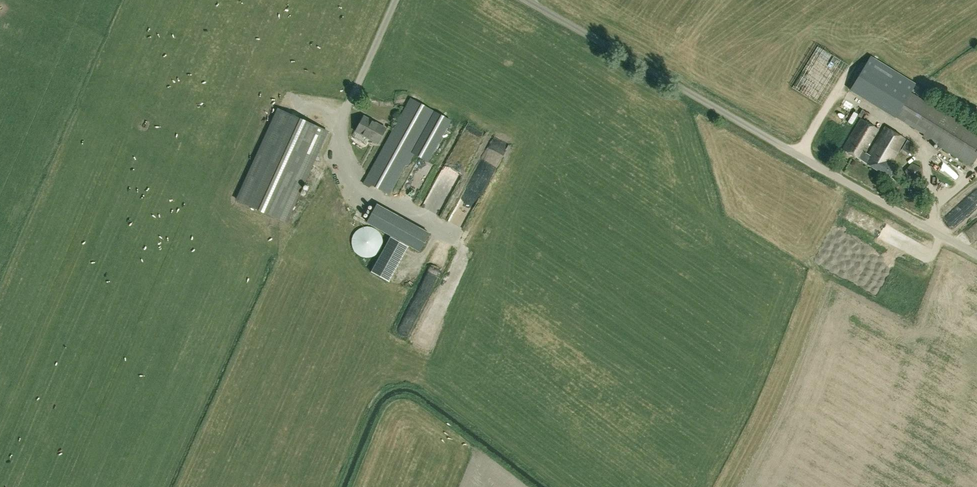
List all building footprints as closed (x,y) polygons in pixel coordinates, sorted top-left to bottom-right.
[(874,70),(860,108),(877,114),(891,76),(874,70)] [(910,92),(896,116),(925,134),(924,136),(971,166),(976,157),(976,133),(910,92)] [(389,195),(405,166),(408,166),(413,156),(412,154),(427,162),(451,121),(411,97),(361,183),(369,188),(371,185),(389,195)] [(326,131),(277,112),(240,205),(288,224),(326,131)] [(355,131),(377,143),(386,128),(364,116),(355,131)] [(864,162),(890,178),(896,168),(890,164),(905,139),(885,127),(868,155),(865,153),(879,130),(860,119),(843,149),(864,161),(864,162)] [(907,140),(901,149),(909,154),(914,144),(907,140)] [(939,173),(954,179),(959,166),(944,160),(939,173)] [(423,162),(419,171),(434,177),(437,167),(423,162)] [(911,163),(905,171),(909,180),(920,178),(921,168),(911,163)] [(428,232),(376,203),(366,220),(419,250),(428,232)] [(892,245),(908,250),(911,239),(896,234),(892,245)] [(391,235),(371,271),(389,280),(408,245),(391,235)]
